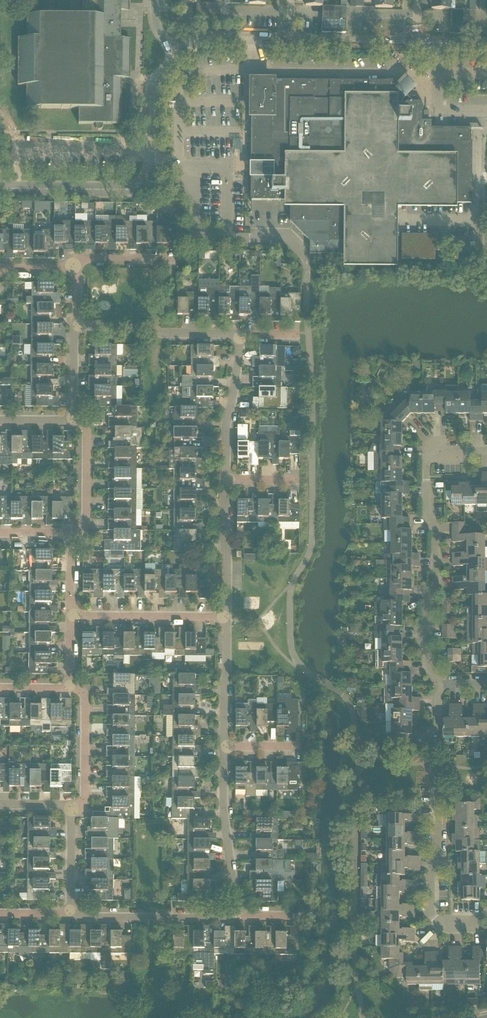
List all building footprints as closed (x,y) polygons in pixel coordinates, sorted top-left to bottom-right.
[(82,16),(103,16),(103,39),(120,39),(120,28),(120,17),(120,11),(128,11),(128,7),(128,0),(82,0),(82,16)] [(392,0),(375,0),(375,8),(392,8),(392,0)] [(431,9),(432,9),(433,9),(447,10),(451,10),(454,10),(455,0),(431,0),(431,9)] [(17,84),(17,85),(27,85),(27,107),(26,107),(26,108),(28,109),(35,109),(39,109),(40,109),(42,109),(78,109),(78,124),(88,124),(91,124),(95,124),(95,127),(95,128),(96,129),(97,130),(98,130),(99,130),(100,130),(101,130),(101,129),(102,129),(102,128),(103,127),(103,124),(120,125),(120,83),(120,78),(130,78),(130,71),(130,62),(129,62),(129,59),(129,40),(129,39),(120,39),(103,39),(103,16),(82,16),(70,16),(26,16),(26,17),(28,17),(27,39),(18,39),(18,40),(19,40),(19,61),(18,61),(18,62),(19,62),(19,84),(17,84)] [(345,33),(346,23),(346,19),(334,19),(322,18),(321,32),(345,33)] [(251,174),(250,174),(250,176),(250,200),(270,201),(272,201),(279,201),(280,201),(281,201),(290,201),(290,214),(289,221),(293,225),(306,238),(310,242),(310,244),(309,255),(327,255),(348,255),(348,257),(348,261),(390,261),(390,260),(390,249),(390,241),(391,207),(391,202),(401,202),(407,202),(409,202),(467,202),(470,203),(470,142),(470,129),(470,128),(446,128),(443,128),(440,128),(439,128),(432,128),(431,128),(431,121),(421,121),(422,103),(422,102),(400,102),(406,96),(405,95),(401,92),(398,88),(399,88),(397,86),(392,81),(385,80),(385,81),(340,81),(289,80),(281,80),(273,80),(252,79),(250,79),(250,82),(250,116),(251,116),(250,167),(251,167),(251,170),(251,174)] [(406,80),(399,88),(398,88),(401,92),(405,95),(413,86),(409,83),(406,80)] [(95,222),(95,244),(107,244),(109,244),(109,250),(116,251),(116,250),(116,244),(115,244),(116,217),(115,217),(109,217),(109,222),(95,222)] [(120,217),(116,217),(115,244),(116,244),(130,244),(130,250),(135,251),(136,251),(136,222),(129,222),(125,222),(125,221),(120,217)] [(54,222),(54,230),(54,244),(54,259),(54,244),(68,244),(68,250),(74,250),(75,222),(54,222)] [(75,222),(74,250),(75,250),(75,244),(85,244),(89,244),(89,250),(94,250),(95,250),(95,222),(75,222)] [(157,222),(136,222),(136,251),(136,245),(150,245),(150,251),(157,251),(157,245),(157,222)] [(178,222),(157,222),(157,245),(170,245),(170,251),(177,251),(178,222)] [(4,253),(4,252),(3,252),(3,248),(7,248),(8,250),(12,250),(12,248),(13,230),(0,230),(0,253),(4,253)] [(13,230),(12,248),(12,250),(12,253),(27,253),(27,259),(33,259),(33,230),(13,230)] [(54,259),(54,244),(54,230),(33,230),(33,259),(33,253),(48,253),(48,259),(54,259)] [(401,260),(436,260),(437,234),(402,233),(401,260)] [(239,288),(239,316),(253,316),(253,322),(259,322),(260,322),(259,322),(259,316),(259,294),(260,288),(260,287),(260,276),(251,276),(251,288),(249,288),(240,288),(239,288)] [(26,303),(26,304),(31,304),(54,304),(59,304),(60,297),(54,297),(54,293),(54,283),(31,283),(31,293),(31,298),(29,298),(26,301),(26,303)] [(218,321),(218,316),(218,293),(218,288),(198,288),(198,293),(197,311),(197,315),(209,315),(209,311),(211,311),(211,321),(218,322),(218,321)] [(239,316),(239,288),(229,288),(229,293),(218,293),(218,316),(232,315),(232,322),(239,322),(239,321),(238,321),(239,316)] [(280,322),(280,316),(280,294),(280,289),(270,289),(270,294),(259,294),(259,316),(273,316),(273,322),(280,322)] [(197,311),(198,293),(177,293),(177,315),(189,315),(188,315),(188,311),(197,311)] [(301,322),(301,294),(280,294),(280,316),(294,316),(294,322),(301,322)] [(53,316),(54,304),(31,304),(31,324),(53,325),(53,324),(49,324),(49,316),(53,316)] [(53,336),(53,325),(31,324),(31,345),(48,345),(49,336),(53,336)] [(24,345),(24,355),(31,355),(31,366),(48,366),(48,365),(48,357),(53,357),(53,345),(48,345),(31,345),(24,345)] [(116,366),(116,355),(116,345),(94,345),(94,357),(95,357),(95,356),(99,356),(99,366),(94,366),(116,366)] [(191,356),(191,367),(213,367),(219,367),(219,360),(213,360),(213,358),(213,346),(191,346),(191,356)] [(281,368),(285,368),(285,347),(259,346),(259,361),(252,361),(252,367),(259,367),(281,368)] [(53,377),(53,365),(48,365),(48,366),(31,366),(30,386),(53,386),(59,386),(59,380),(48,380),(48,377),(53,377)] [(116,387),(116,366),(94,366),(94,380),(88,380),(88,387),(88,386),(94,386),(116,387)] [(182,380),(182,387),(208,387),(208,378),(213,378),(213,367),(191,367),(190,377),(188,377),(182,381),(182,380)] [(280,388),(281,368),(259,367),(258,379),(263,379),(263,382),(252,381),(252,388),(258,388),(280,388)] [(477,421),(483,421),(483,414),(486,414),(486,385),(483,385),(483,393),(483,395),(477,395),(477,421)] [(59,407),(59,401),(53,400),(53,386),(30,386),(30,407),(59,407)] [(116,407),(116,387),(94,386),(94,400),(87,400),(87,407),(114,407),(116,407)] [(441,412),(440,386),(434,386),(434,393),(425,393),(425,391),(422,391),(423,414),(435,414),(435,412),(441,412)] [(459,414),(459,391),(459,386),(440,386),(441,412),(446,411),(446,414),(459,414)] [(182,388),(182,395),(185,398),(190,398),(190,407),(197,408),(208,408),(208,399),(213,399),(213,388),(213,387),(208,387),(182,387),(182,388)] [(252,402),(252,409),(262,409),(280,409),(280,394),(280,388),(258,388),(258,402),(252,402)] [(373,398),(376,390),(369,388),(367,396),(373,398)] [(406,418),(411,414),(423,414),(422,391),(420,391),(420,393),(411,393),(411,396),(403,396),(394,405),(406,418)] [(461,393),(461,391),(459,391),(459,414),(470,414),(470,421),(477,421),(477,395),(472,395),(472,393),(461,393)] [(380,434),(402,434),(402,423),(406,418),(394,405),(384,415),(384,422),(382,422),(382,432),(380,432),(380,434)] [(136,428),(137,407),(116,407),(114,407),(114,419),(119,419),(119,421),(108,421),(108,428),(114,428),(136,428)] [(173,428),(196,428),(192,428),(192,420),(196,420),(197,408),(190,407),(174,407),(174,428),(173,428)] [(237,442),(237,459),(249,459),(249,455),(251,455),(251,459),(251,465),(258,465),(258,459),(258,442),(257,442),(247,442),(247,426),(237,426),(237,440),(243,440),(243,442),(237,442)] [(114,428),(114,441),(108,441),(108,448),(114,448),(136,448),(141,448),(141,428),(136,428),(114,428)] [(174,439),(174,449),(196,449),(202,449),(202,448),(201,448),(201,443),(201,442),(196,442),(196,435),(197,435),(198,433),(196,433),(196,428),(173,428),(173,439),(174,439)] [(3,459),(3,464),(9,464),(11,464),(11,460),(11,437),(11,431),(5,431),(5,437),(3,437),(0,437),(0,459),(3,459)] [(11,460),(11,464),(17,464),(17,460),(32,460),(32,437),(32,431),(26,431),(25,437),(23,437),(11,437),(11,460)] [(53,432),(53,431),(46,431),(46,442),(43,442),(43,438),(44,438),(44,437),(32,437),(32,460),(52,460),(52,438),(52,432),(53,432)] [(73,460),(73,432),(67,432),(67,442),(63,442),(63,438),(64,438),(52,438),(52,460),(73,460)] [(257,437),(257,442),(258,442),(258,459),(272,459),(272,465),(278,465),(278,459),(278,437),(279,432),(277,432),(259,432),(257,432),(257,437)] [(373,444),(369,453),(375,453),(400,452),(400,447),(402,447),(402,434),(380,434),(380,437),(382,437),(382,446),(378,446),(373,444)] [(299,455),(299,437),(278,437),(278,459),(290,459),(290,455),(299,455)] [(136,469),(136,448),(114,448),(114,460),(118,460),(118,469),(136,469)] [(169,458),(169,469),(174,469),(196,470),(196,469),(202,469),(202,470),(202,462),(198,463),(198,459),(196,459),(196,456),(197,456),(197,454),(196,454),(196,449),(174,449),(174,458),(169,458)] [(375,471),(380,470),(402,470),(402,458),(400,458),(400,452),(375,453),(375,471)] [(107,484),(107,489),(114,489),(136,489),(136,488),(136,469),(118,469),(114,469),(114,481),(114,484),(107,484)] [(202,490),(202,483),(196,483),(196,470),(174,469),(173,490),(196,490),(202,490)] [(376,489),(385,488),(409,488),(409,482),(402,482),(402,470),(380,470),(380,473),(382,473),(382,483),(378,483),(376,484),(376,489)] [(486,512),(486,472),(482,472),(482,487),(476,487),(476,505),(476,510),(476,512),(486,512)] [(464,505),(464,484),(459,484),(459,487),(452,487),(452,491),(452,500),(452,505),(464,505)] [(469,487),(469,484),(464,484),(464,505),(476,505),(476,487),(469,487)] [(409,495),(409,488),(385,488),(376,489),(376,493),(377,494),(382,494),(382,504),(380,504),(380,506),(402,506),(402,495),(409,495)] [(136,510),(136,490),(136,489),(114,489),(114,501),(118,501),(118,504),(108,504),(108,510),(114,510),(136,510)] [(173,490),(173,510),(196,511),(196,510),(198,510),(202,510),(202,504),(198,504),(196,504),(196,502),(196,490),(173,490)] [(237,500),(236,523),(257,523),(258,501),(258,495),(252,495),(252,501),(237,500)] [(278,523),(278,501),(278,495),(272,495),(272,506),(269,506),(269,501),(258,501),(257,523),(258,523),(258,529),(267,528),(267,523),(278,523)] [(1,519),(4,520),(4,526),(11,526),(11,519),(11,497),(10,497),(0,497),(0,519),(1,519)] [(31,520),(32,497),(11,497),(11,519),(25,520),(25,526),(31,526),(31,520)] [(52,520),(52,497),(32,497),(31,520),(43,520),(43,515),(46,515),(45,526),(52,526),(52,520)] [(73,515),(73,498),(52,497),(52,520),(64,520),(64,515),(73,515)] [(299,523),(299,506),(290,506),(290,501),(278,501),(278,523),(289,523),(299,523)] [(402,518),(402,506),(380,506),(380,509),(382,509),(382,519),(385,519),(385,525),(409,524),(409,518),(402,518)] [(136,529),(136,510),(114,510),(113,522),(118,522),(118,530),(136,530),(140,530),(140,531),(147,531),(147,527),(141,527),(141,529),(136,529)] [(196,522),(196,511),(173,510),(173,531),(195,531),(191,531),(191,522),(196,522)] [(409,524),(385,525),(385,531),(385,543),(390,543),(412,542),(412,530),(410,530),(409,524)] [(136,530),(118,530),(113,530),(113,545),(107,545),(107,551),(117,551),(124,551),(140,551),(140,531),(140,530),(136,530)] [(195,543),(195,531),(173,531),(173,552),(191,552),(191,543),(195,543)] [(485,548),(485,535),(465,536),(452,536),(452,542),(467,542),(467,548),(485,548)] [(412,554),(412,542),(390,543),(390,545),(392,545),(392,555),(385,555),(385,561),(419,560),(419,554),(412,554)] [(452,560),(485,560),(485,548),(467,548),(467,553),(452,554),(452,560)] [(29,550),(29,571),(47,571),(52,571),(58,571),(58,565),(52,565),(52,560),(52,551),(44,550),(29,550)] [(419,567),(419,560),(385,561),(385,567),(386,567),(386,579),(412,578),(412,567),(419,567)] [(485,560),(452,560),(452,566),(467,566),(467,572),(486,572),(486,560),(485,560)] [(164,588),(164,593),(165,593),(176,593),(176,592),(176,588),(179,588),(180,588),(180,591),(185,592),(185,571),(185,565),(178,565),(178,570),(172,570),(172,565),(165,565),(165,570),(164,588)] [(82,570),(82,592),(93,592),(94,592),(96,592),(96,598),(103,598),(103,592),(103,570),(82,570)] [(103,570),(103,592),(114,592),(115,592),(117,593),(117,598),(124,599),(124,598),(124,593),(123,593),(123,570),(103,570)] [(123,570),(123,593),(124,593),(135,593),(137,593),(137,599),(144,599),(144,598),(144,593),(144,570),(123,570)] [(144,570),(144,593),(154,593),(155,593),(156,593),(156,592),(155,592),(155,590),(155,588),(159,588),(164,588),(165,570),(154,570),(144,570)] [(29,571),(29,592),(51,592),(58,592),(58,585),(51,585),(51,583),(52,571),(47,571),(29,571)] [(185,592),(185,593),(195,593),(197,593),(197,592),(196,592),(196,590),(196,588),(200,588),(200,590),(200,599),(206,599),(206,571),(185,571),(185,592)] [(453,584),(485,584),(486,584),(486,572),(467,572),(467,577),(453,577),(453,584)] [(385,591),(385,597),(410,596),(410,591),(412,591),(412,578),(386,579),(386,591),(385,591)] [(485,596),(485,595),(485,586),(485,584),(453,584),(453,590),(467,590),(467,596),(473,596),(485,596)] [(57,612),(57,607),(51,607),(51,592),(29,592),(29,612),(47,612),(51,612),(57,612)] [(485,595),(485,596),(473,596),(473,608),(486,608),(486,595),(485,595)] [(380,615),(402,614),(402,603),(410,603),(410,596),(385,597),(385,602),(382,602),(382,612),(380,612),(380,615)] [(486,620),(486,608),(473,608),(467,608),(467,620),(486,620)] [(51,624),(51,612),(47,612),(29,612),(29,633),(51,633),(46,633),(46,624),(51,624)] [(402,627),(402,614),(380,615),(380,617),(382,617),(382,626),(375,627),(375,633),(400,633),(400,627),(402,627)] [(467,620),(467,632),(486,632),(486,620),(467,620)] [(82,633),(82,656),(102,656),(102,633),(103,633),(103,627),(102,627),(96,627),(96,633),(94,633),(82,633)] [(123,638),(123,656),(129,656),(143,656),(144,634),(144,628),(137,628),(137,629),(137,638),(134,638),(134,634),(135,634),(133,634),(132,634),(123,634),(123,638)] [(143,656),(143,660),(153,660),(153,654),(164,654),(164,634),(164,628),(165,628),(164,628),(158,628),(158,638),(155,638),(155,634),(156,634),(144,634),(143,656)] [(164,654),(164,656),(185,656),(185,634),(185,628),(178,628),(178,639),(175,639),(175,634),(176,634),(164,634),(164,654)] [(467,632),(467,638),(473,638),(473,644),(479,644),(486,644),(486,632),(467,632)] [(51,645),(51,633),(29,633),(29,653),(51,654),(51,653),(46,653),(46,645),(51,645)] [(102,633),(102,656),(123,656),(123,638),(114,638),(114,634),(103,633),(102,633)] [(400,638),(400,633),(375,633),(375,639),(382,639),(382,648),(380,648),(380,651),(402,651),(402,638),(400,638)] [(185,634),(185,656),(206,656),(206,650),(206,639),(196,639),(196,635),(197,635),(197,634),(185,634)] [(479,644),(473,644),(473,656),(479,656),(486,656),(486,644),(479,644)] [(402,651),(380,651),(376,651),(377,669),(385,669),(410,669),(410,662),(402,662),(402,651)] [(51,665),(51,654),(29,653),(29,674),(46,674),(46,665),(51,665)] [(479,656),(479,666),(472,666),(472,673),(486,673),(486,656),(479,656)] [(410,674),(410,669),(385,669),(385,675),(392,675),(392,684),(390,684),(390,686),(412,686),(412,674),(410,674)] [(106,689),(106,695),(112,695),(129,695),(134,695),(134,675),(129,675),(123,675),(118,674),(114,674),(113,674),(112,689),(106,689)] [(172,675),(172,695),(190,696),(190,690),(195,690),(195,687),(195,675),(185,675),(177,675),(172,675)] [(390,686),(384,686),(385,705),(395,704),(419,704),(419,698),(412,698),(412,686),(390,686)] [(129,695),(112,695),(112,707),(117,707),(117,710),(107,710),(107,716),(112,716),(134,716),(134,695),(129,695)] [(163,710),(163,716),(166,716),(172,716),(190,716),(190,707),(195,707),(195,696),(190,696),(172,695),(172,706),(168,706),(163,710)] [(9,727),(10,709),(9,709),(9,705),(10,705),(10,699),(3,699),(3,709),(1,709),(1,705),(0,705),(0,727),(9,727)] [(256,727),(256,700),(249,700),(247,701),(247,703),(236,703),(236,704),(235,704),(235,727),(250,727),(250,733),(256,733),(256,727)] [(297,730),(297,722),(298,700),(277,700),(277,705),(277,722),(276,722),(276,727),(290,727),(290,730),(297,730)] [(390,723),(412,722),(412,711),(419,711),(419,704),(395,704),(395,710),(392,710),(392,720),(390,720),(390,723)] [(456,743),(456,737),(456,704),(450,704),(450,719),(449,717),(445,717),(444,719),(444,737),(450,737),(450,743),(456,743)] [(462,719),(462,704),(456,704),(456,737),(468,737),(468,719),(462,719)] [(468,737),(480,737),(480,704),(474,704),(474,719),(468,719),(468,737)] [(9,705),(9,709),(10,709),(9,727),(21,727),(21,733),(30,733),(30,727),(30,710),(30,707),(24,707),(24,710),(21,709),(21,707),(21,705),(10,705),(9,705)] [(50,710),(45,710),(45,705),(30,705),(30,710),(30,727),(42,727),(42,732),(50,732),(50,727),(51,705),(50,705),(50,710)] [(71,727),(72,710),(62,710),(62,705),(51,705),(50,727),(71,727)] [(256,705),(256,727),(268,727),(268,722),(276,722),(277,722),(277,705),(257,705),(256,705)] [(134,736),(134,716),(112,716),(112,727),(117,727),(117,736),(134,736)] [(172,716),(172,736),(194,736),(200,736),(200,731),(194,731),(194,728),(194,716),(190,716),(172,716)] [(412,735),(412,722),(390,723),(390,725),(392,725),(392,734),(385,734),(385,747),(401,747),(401,741),(410,741),(410,735),(412,735)] [(112,736),(112,748),(117,748),(117,757),(134,757),(134,736),(117,736),(112,736)] [(172,736),(172,757),(194,757),(200,757),(200,751),(194,751),(194,749),(194,744),(194,736),(172,736)] [(112,756),(112,768),(117,768),(117,777),(134,777),(134,757),(117,757),(112,756)] [(200,778),(200,772),(194,772),(194,757),(172,757),(172,777),(194,778),(200,778)] [(255,773),(255,790),(276,791),(277,768),(276,768),(276,762),(270,762),(270,773),(267,773),(267,768),(255,768),(255,773)] [(277,768),(276,791),(287,791),(297,791),(297,776),(297,766),(297,763),(291,762),(291,768),(286,768),(277,768)] [(3,782),(4,782),(9,782),(9,764),(0,764),(0,782),(3,782)] [(9,782),(9,787),(21,787),(23,787),(23,789),(23,793),(29,793),(29,787),(29,765),(9,764),(9,782)] [(29,765),(29,787),(40,787),(41,787),(41,786),(40,786),(40,785),(40,782),(44,782),(44,785),(44,793),(43,793),(50,793),(50,787),(50,765),(29,765)] [(50,765),(50,787),(59,787),(60,787),(62,787),(61,787),(61,783),(65,783),(65,793),(71,793),(71,765),(50,765)] [(235,768),(235,791),(246,791),(246,797),(255,797),(255,790),(255,773),(249,773),(247,773),(247,768),(235,768)] [(112,789),(112,790),(114,792),(116,792),(116,798),(134,798),(134,777),(117,777),(112,777),(112,789)] [(172,777),(171,798),(189,798),(194,798),(200,798),(201,798),(201,792),(194,792),(189,792),(189,790),(194,790),(194,778),(172,777)] [(105,812),(105,813),(105,818),(113,818),(113,819),(118,819),(132,819),(134,819),(134,798),(116,798),(112,798),(112,808),(112,812),(109,812),(105,812)] [(194,798),(189,798),(171,798),(171,819),(187,819),(200,819),(200,813),(189,813),(189,810),(194,810),(194,798)] [(481,810),(481,798),(459,798),(459,804),(456,804),(456,811),(452,811),(452,816),(474,816),(474,810),(481,810)] [(387,827),(405,827),(405,822),(420,822),(420,815),(387,815),(387,827)] [(478,828),(478,816),(474,816),(452,816),(452,821),(456,821),(456,828),(474,828),(478,828)] [(27,818),(27,838),(50,838),(55,839),(56,839),(56,832),(50,832),(50,828),(50,818),(27,818)] [(85,832),(85,839),(91,839),(113,839),(118,839),(118,828),(118,820),(118,819),(113,819),(113,818),(105,818),(93,818),(91,818),(91,828),(87,828),(87,832),(85,832)] [(210,831),(210,819),(200,819),(187,819),(187,840),(205,840),(205,839),(205,831),(210,831)] [(278,840),(278,819),(255,819),(255,831),(256,831),(256,834),(255,834),(255,840),(278,840)] [(405,833),(405,827),(387,827),(387,839),(420,839),(420,833),(405,833)] [(453,840),(474,840),(474,828),(456,828),(456,835),(453,835),(453,840)] [(27,838),(27,859),(45,859),(45,854),(45,853),(45,849),(49,849),(49,850),(50,850),(50,838),(27,838)] [(91,850),(91,851),(91,850),(95,850),(95,853),(95,854),(96,854),(96,859),(113,859),(113,839),(91,839),(91,849),(91,850)] [(187,840),(187,860),(205,860),(205,854),(210,854),(210,851),(210,840),(210,839),(205,839),(205,840),(187,840)] [(387,851),(405,851),(405,846),(420,846),(420,839),(387,839),(387,851)] [(255,840),(255,852),(260,852),(260,860),(260,861),(284,861),(284,859),(283,859),(284,850),(278,850),(278,840),(255,840)] [(480,840),(474,840),(453,840),(453,845),(456,845),(456,853),(462,853),(462,852),(480,852),(480,840)] [(405,857),(405,851),(387,851),(387,863),(420,863),(420,857),(405,857)] [(458,859),(458,864),(480,864),(486,864),(486,852),(480,852),(462,852),(462,853),(462,859),(458,859)] [(27,859),(27,879),(49,879),(55,880),(55,874),(46,874),(45,874),(45,870),(46,870),(49,870),(49,871),(49,870),(49,869),(49,859),(45,859),(27,859)] [(85,874),(84,880),(85,880),(90,880),(113,880),(113,859),(96,859),(95,859),(91,859),(91,870),(91,871),(91,874),(85,874)] [(209,872),(210,860),(187,860),(187,881),(209,881),(205,881),(205,872),(209,872)] [(252,875),(252,881),(255,881),(277,881),(284,881),(293,881),(293,873),(284,873),(284,861),(278,861),(260,861),(260,860),(255,860),(255,861),(255,875),(252,875)] [(381,863),(381,875),(382,875),(387,875),(399,875),(399,876),(405,876),(405,870),(420,870),(420,869),(420,863),(387,863),(381,863)] [(480,876),(480,864),(458,864),(458,869),(462,869),(462,876),(480,876)] [(377,875),(377,887),(382,887),(414,887),(414,881),(399,881),(399,876),(399,875),(387,875),(382,875),(381,875),(377,875)] [(458,888),(480,888),(485,888),(485,876),(480,876),(462,876),(462,883),(458,883),(458,888)] [(27,894),(27,900),(55,901),(55,894),(44,894),(44,890),(49,891),(49,879),(27,879),(27,894)] [(90,891),(90,892),(91,892),(91,891),(95,891),(95,894),(95,901),(113,901),(113,880),(90,880),(90,890),(90,891)] [(209,893),(209,881),(187,881),(187,894),(178,894),(178,902),(204,902),(204,893),(209,893)] [(284,881),(277,881),(255,881),(255,893),(260,893),(259,902),(277,902),(277,892),(284,892),(284,881)] [(377,887),(377,899),(382,899),(400,899),(400,894),(414,894),(414,887),(382,887),(377,887)] [(480,901),(480,888),(458,888),(458,893),(462,893),(462,901),(480,901)] [(376,899),(376,911),(382,911),(414,911),(414,905),(400,905),(400,899),(382,899),(377,899),(376,899)] [(382,923),(400,923),(400,918),(414,918),(414,911),(382,911),(382,923)] [(400,929),(400,923),(382,923),(382,935),(414,935),(414,929),(400,929)] [(8,953),(8,931),(8,925),(2,925),(2,931),(0,931),(0,953),(8,953)] [(49,931),(49,936),(49,954),(69,954),(69,931),(70,925),(63,925),(63,931),(49,931)] [(193,954),(193,932),(193,926),(187,926),(187,937),(184,937),(184,932),(172,932),(172,942),(172,954),(193,954)] [(225,932),(214,932),(214,954),(229,955),(229,960),(227,960),(227,978),(225,980),(225,988),(234,988),(234,959),(232,959),(232,955),(234,955),(234,932),(234,927),(228,927),(228,937),(225,937),(225,932)] [(255,955),(255,932),(255,927),(248,927),(248,937),(246,937),(246,932),(234,932),(234,955),(255,955)] [(266,932),(255,932),(255,955),(275,955),(275,933),(275,927),(270,927),(270,933),(266,932)] [(8,931),(8,953),(19,954),(19,957),(29,960),(29,954),(29,935),(28,935),(20,935),(20,931),(8,931)] [(28,931),(28,935),(29,935),(29,954),(49,954),(49,936),(40,936),(40,931),(28,931)] [(69,954),(69,959),(80,960),(80,954),(90,954),(91,936),(90,936),(84,936),(84,934),(81,931),(69,931),(69,954)] [(90,931),(90,936),(91,936),(90,954),(100,954),(100,957),(103,957),(103,970),(110,970),(111,956),(111,954),(111,936),(110,936),(105,936),(105,934),(102,931),(90,931)] [(110,931),(110,936),(111,936),(111,954),(131,954),(132,946),(132,936),(122,936),(122,931),(110,931)] [(193,959),(193,970),(203,970),(203,974),(214,974),(214,954),(214,935),(208,935),(205,932),(193,932),(193,954),(193,959)] [(296,955),(296,937),(287,937),(287,933),(275,933),(275,955),(296,955)] [(382,947),(400,947),(400,942),(414,942),(414,935),(382,935),(382,947)] [(400,954),(400,947),(382,947),(382,959),(389,959),(389,970),(393,974),(403,964),(403,954),(400,954)] [(443,962),(443,967),(444,967),(444,980),(444,985),(456,985),(455,947),(449,947),(449,961),(443,962)] [(462,961),(462,947),(455,947),(456,985),(468,985),(467,961),(462,961)] [(468,985),(480,985),(480,947),(473,947),(473,961),(467,961),(468,985)] [(425,967),(420,967),(420,985),(420,991),(432,991),(432,985),(432,952),(425,952),(425,967)] [(438,967),(438,952),(432,952),(432,985),(432,991),(444,991),(444,985),(444,980),(444,967),(443,967),(438,967)] [(413,967),(413,964),(403,964),(393,974),(397,978),(408,978),(408,985),(420,985),(420,967),(413,967)]
